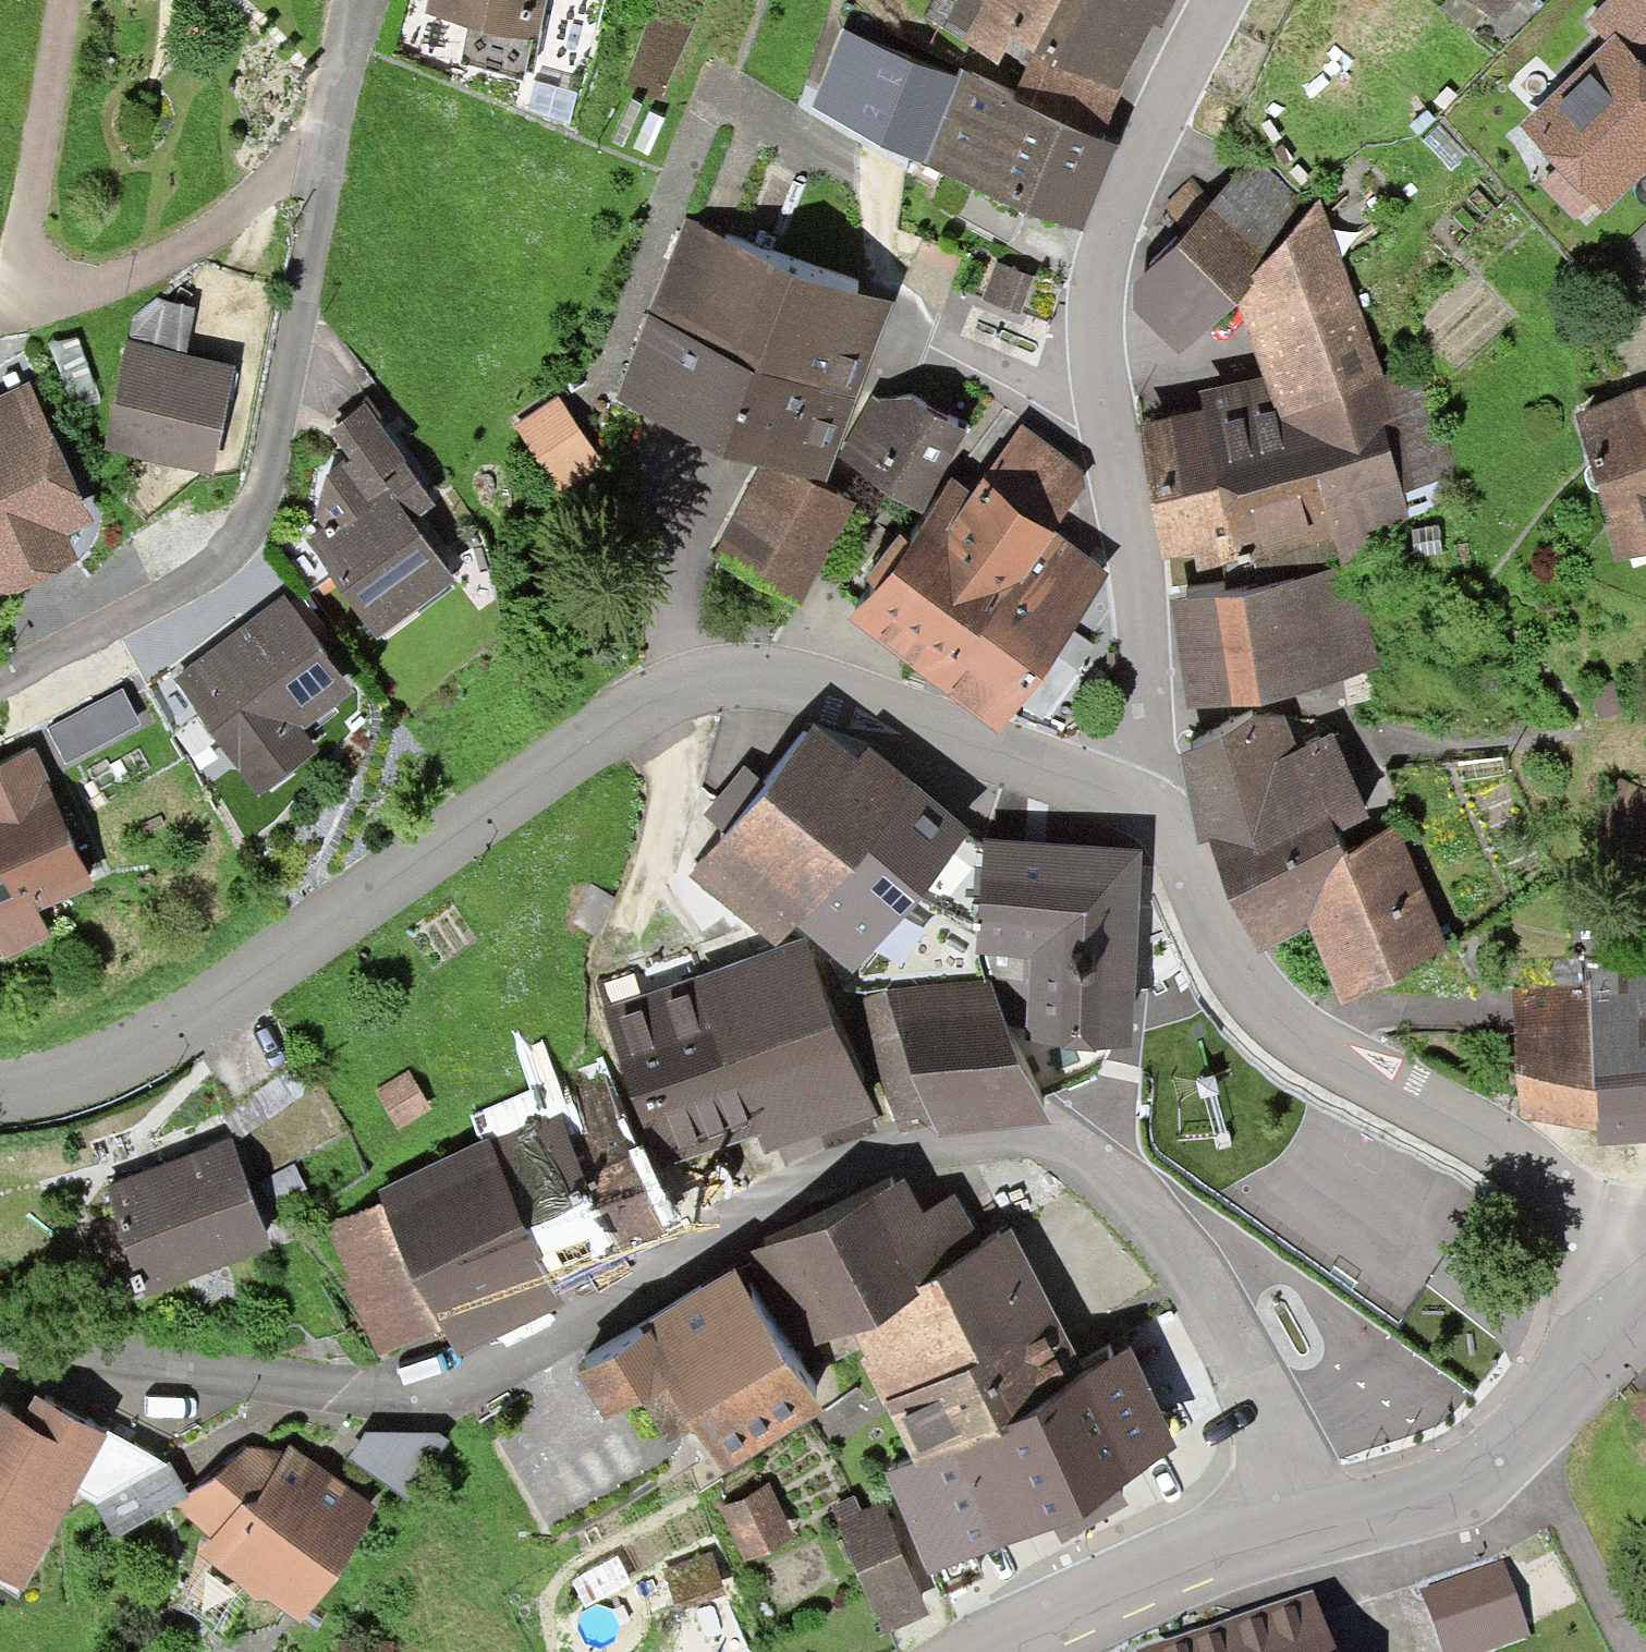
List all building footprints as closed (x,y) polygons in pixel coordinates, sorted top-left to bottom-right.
[(425,15),(538,38),(546,0),(428,0),(425,15)] [(923,15),(997,66),(1004,51),(1026,66),(1032,53),(1120,92),(1156,20),(1163,23),(1175,0),(933,0),(923,15)] [(1494,20),(1510,0),(1470,0),(1494,20)] [(1586,21),(1607,41),(1615,33),(1645,65),(1645,0),(1608,0),(1586,21)] [(809,108),(923,164),(961,77),(955,73),(954,78),(841,29),(809,108)] [(1520,126),(1560,167),(1541,186),(1576,222),(1595,203),(1605,213),(1645,173),(1645,65),(1615,33),(1607,41),(1520,126)] [(1120,92),(1032,53),(1026,66),(1011,99),(1099,136),(1120,92)] [(1011,99),(961,77),(923,164),(1081,232),(1119,145),(1099,136),(1011,99)] [(1254,159),(1215,201),(1192,179),(1164,208),(1187,230),(1132,288),(1132,312),(1178,355),(1238,304),(1312,214),(1254,159)] [(1320,200),(1312,214),(1238,304),(1266,376),(1274,407),(1384,379),(1320,200)] [(894,304),(686,224),(617,400),(825,480),(894,304)] [(133,318),(129,343),(187,355),(195,305),(158,298),(133,318)] [(213,475),(236,365),(187,355),(129,343),(126,342),(103,452),(213,475)] [(1134,426),(1168,556),(1192,550),(1197,571),(1222,565),(1224,573),(1245,567),(1249,581),(1354,560),(1416,543),(1403,490),(1455,477),(1426,368),(1384,379),(1274,407),(1266,376),(1199,393),(1203,408),(1134,426)] [(78,562),(66,533),(92,522),(30,383),(0,396),(0,596),(78,562)] [(1575,411),(1623,561),(1645,554),(1645,388),(1575,411)] [(605,464),(559,396),(515,426),(561,494),(605,464)] [(873,398),(839,458),(923,514),(969,429),(914,399),(879,402),(873,398)] [(363,455),(414,522),(436,505),(404,463),(407,461),(365,406),(331,432),(354,462),(363,455)] [(1023,425),(983,481),(1052,531),(1087,475),(1023,425)] [(331,527),(307,542),(379,640),(456,582),(414,522),(363,455),(354,462),(325,478),(318,510),(331,527)] [(856,504),(761,465),(709,560),(801,607),(856,504)] [(972,493),(953,479),(908,541),(873,588),(848,623),(998,734),(1110,575),(1052,531),(983,481),(983,480),(972,493)] [(873,588),(908,541),(900,535),(865,582),(873,588)] [(1249,581),(1164,598),(1186,709),(1376,670),(1354,560),(1249,581)] [(283,598),(173,682),(259,795),(317,751),(301,730),(353,690),(283,598)] [(1590,688),(1597,718),(1628,710),(1620,680),(1590,688)] [(141,724),(123,688),(45,728),(64,763),(141,724)] [(1252,719),(1177,757),(1198,844),(1209,840),(1227,899),(1344,847),(1348,857),(1379,844),(1333,737),(1300,755),(1286,722),(1252,719)] [(723,834),(689,875),(775,947),(793,925),(851,972),(968,831),(868,749),(859,760),(815,723),(764,784),(723,834)] [(1,961),(50,938),(38,913),(96,886),(32,750),(0,765),(0,960),(1,961)] [(723,834),(764,784),(743,767),(702,816),(723,834)] [(1600,831),(1645,852),(1645,790),(1623,780),(1600,831)] [(1344,847),(1227,899),(1254,958),(1310,934),(1343,1007),(1453,958),(1398,835),(1379,844),(1348,857),(1344,847)] [(1144,849),(983,840),(976,958),(1030,961),(1025,1039),(1133,1045),(1144,849)] [(805,937),(602,1010),(660,1168),(758,1132),(765,1153),(778,1148),(869,1115),(805,937)] [(1591,987),(1596,1131),(1597,1144),(1645,1142),(1645,970),(1590,972),(1591,987)] [(990,983),(883,992),(932,1122),(938,1136),(1050,1124),(990,983)] [(1596,1131),(1591,987),(1510,989),(1522,1119),(1596,1131)] [(932,1122),(883,992),(850,996),(901,1130),(932,1122)] [(409,1070),(375,1090),(397,1128),(432,1108),(409,1070)] [(876,1132),(869,1115),(778,1148),(785,1167),(876,1132)] [(490,1141),(556,1282),(666,1231),(614,1120),(571,1140),(561,1117),(547,1123),(544,1116),(490,1141)] [(490,1141),(489,1138),(377,1190),(383,1201),(441,1328),(455,1357),(567,1305),(556,1282),(490,1141)] [(232,1142),(102,1189),(141,1295),(271,1248),(232,1142)] [(905,1176),(748,1252),(797,1353),(848,1328),(919,1294),(914,1285),(979,1254),(976,1247),(953,1197),(922,1212),(905,1176)] [(441,1328),(383,1201),(323,1229),(349,1284),(344,1286),(377,1358),(441,1328)] [(858,1358),(913,1463),(1085,1373),(1010,1227),(976,1247),(979,1254),(914,1285),(919,1294),(848,1328),(862,1355),(858,1358)] [(736,1272),(572,1372),(603,1423),(639,1401),(665,1444),(692,1427),(720,1471),(820,1410),(736,1272)] [(885,1478),(929,1576),(1176,1452),(1130,1351),(1085,1373),(913,1463),(885,1478)] [(1634,1406),(1645,1430),(1645,1395),(1634,1406)] [(108,1435),(105,1434),(35,1396),(22,1420),(0,1408),(0,1578),(22,1590),(76,1493),(108,1435)] [(167,1465),(107,1430),(105,1434),(108,1435),(76,1493),(95,1506),(167,1465)] [(365,1432),(346,1457),(407,1498),(450,1441),(436,1433),(365,1432)] [(267,1596),(301,1624),(378,1511),(289,1445),(284,1453),(248,1447),(188,1497),(173,1506),(212,1540),(199,1556),(262,1602),(267,1596)] [(167,1465),(95,1506),(115,1539),(173,1506),(188,1497),(170,1463),(167,1465)] [(771,1485),(720,1510),(745,1561),(796,1537),(771,1485)] [(856,1497),(830,1507),(884,1634),(930,1615),(882,1503),(862,1512),(856,1497)] [(725,1593),(710,1553),(661,1571),(677,1611),(725,1593)] [(1504,1559),(1421,1589),(1443,1651),(1475,1651),(1530,1632),(1504,1559)] [(1138,1650),(1139,1651),(1338,1651),(1314,1590),(1138,1650)] [(338,1641),(337,1651),(393,1651),(393,1643),(338,1641)]
